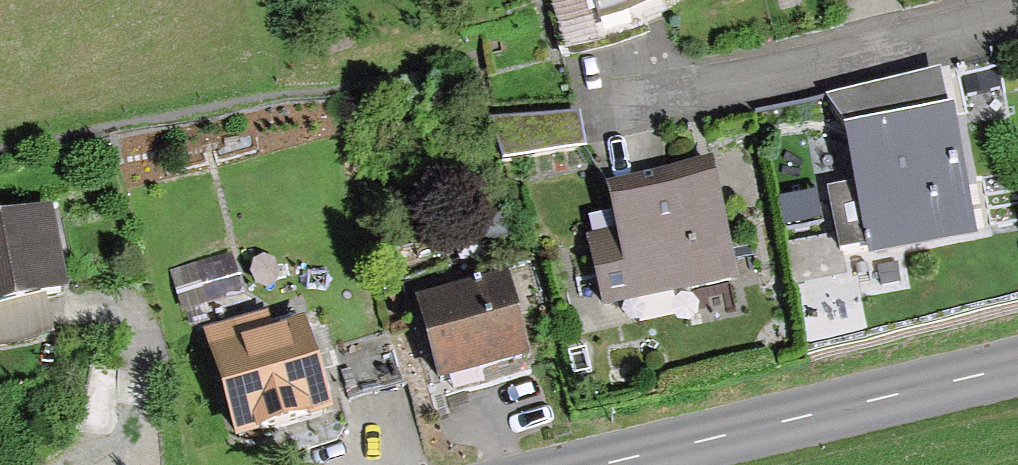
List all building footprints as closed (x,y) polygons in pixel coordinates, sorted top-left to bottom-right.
[(648,0),(548,0),(564,48),(644,21),(638,3),(648,0)] [(894,241),(971,222),(943,106),(850,128),(861,173),(829,181),(840,223),(786,236),(796,275),(845,263),(840,242),(892,229),(894,241)] [(512,155),(542,144),(528,111),(499,122),(512,155)] [(604,300),(738,269),(718,185),(701,189),(694,160),(611,179),(623,230),(589,238),(604,300)] [(40,200),(0,212),(0,332),(49,318),(40,287),(62,281),(40,200)] [(444,369),(525,351),(507,270),(426,289),(444,369)] [(242,432),(327,405),(299,318),(269,328),(262,306),(207,324),(242,432)]
